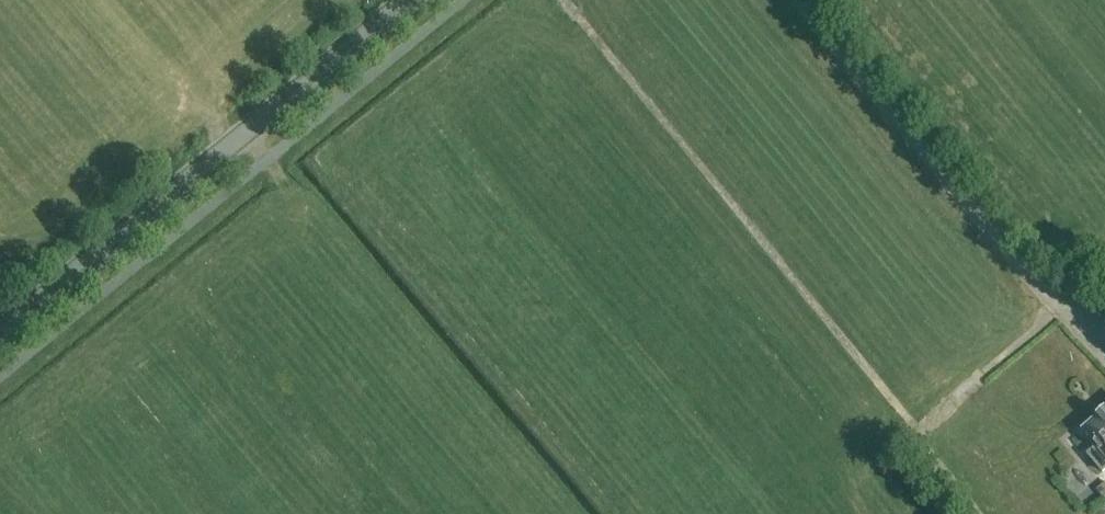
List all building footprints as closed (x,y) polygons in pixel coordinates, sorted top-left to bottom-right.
[(1082,432),(1096,449),(1087,457),(1103,476),(1104,475),(1104,413),(1082,432)] [(1104,501),(1104,484),(1096,491),(1104,502),(1104,501)]
